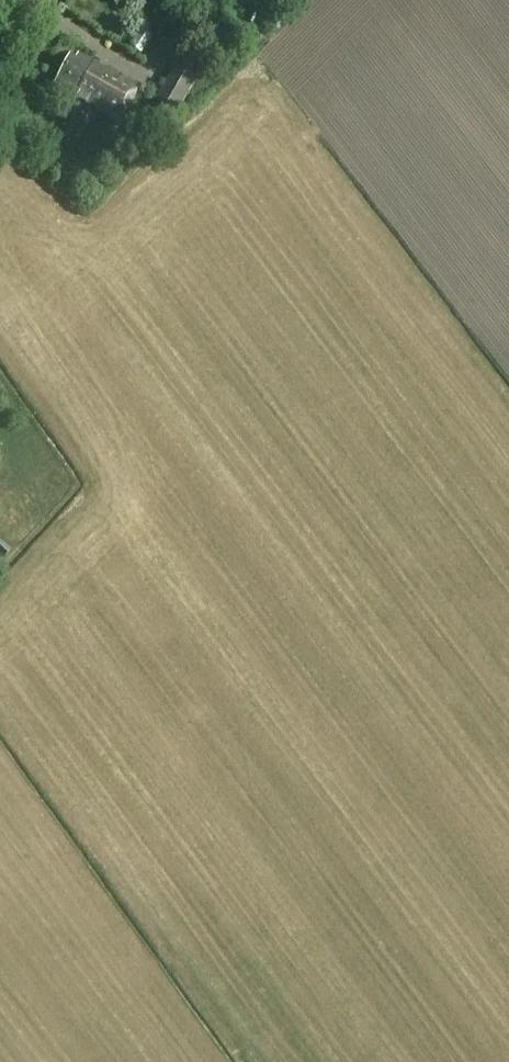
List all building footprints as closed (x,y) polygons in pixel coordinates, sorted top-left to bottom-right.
[(138,88),(76,54),(73,59),(69,57),(53,86),(120,122),(138,88)] [(174,68),(157,99),(178,110),(195,79),(174,68)] [(169,121),(160,116),(154,126),(162,131),(169,121)] [(4,555),(10,549),(0,540),(0,552),(4,555)]
